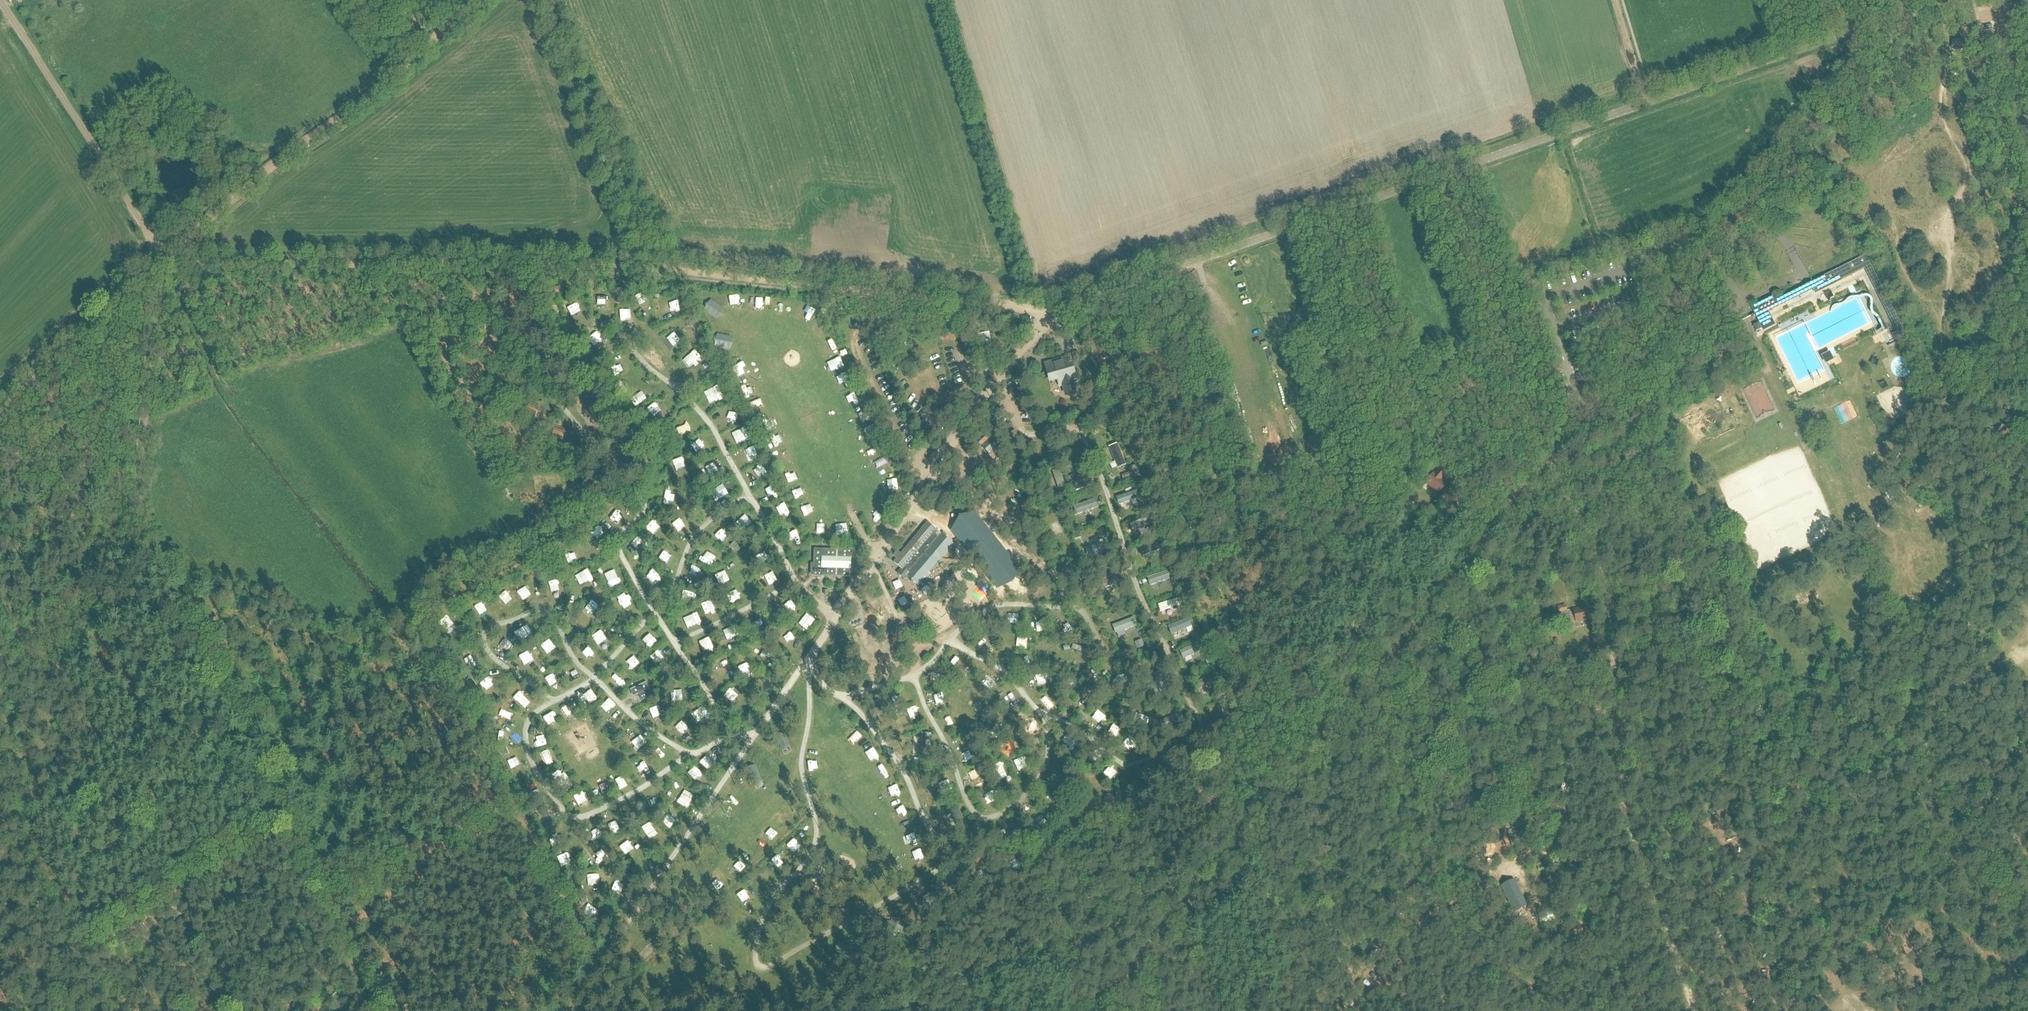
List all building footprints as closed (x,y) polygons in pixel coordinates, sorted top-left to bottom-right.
[(1908,338),(1867,255),(1777,300),(1776,296),(1752,307),(1756,316),(1759,322),(1756,324),(1759,330),(1762,329),(1763,331),(1776,326),(1769,312),(1815,289),(1817,294),(1865,270),(1897,333),(1893,335),(1897,344),(1908,338)] [(1871,345),(1877,344),(1875,334),(1869,335),(1871,345)] [(670,367),(680,358),(674,351),(664,360),(670,367)] [(1830,356),(1821,360),(1826,369),(1830,367),(1831,366),(1834,364),(1830,356)] [(1068,365),(1066,358),(1045,364),(1050,383),(1058,381),(1060,387),(1062,386),(1062,389),(1068,387),(1068,385),(1077,382),(1072,364),(1068,365)] [(1740,376),(1724,384),(1738,411),(1747,407),(1745,403),(1752,399),(1740,376)] [(695,404),(703,398),(696,388),(688,394),(695,404)] [(524,416),(534,420),(539,408),(529,404),(524,416)] [(551,439),(561,443),(565,434),(555,430),(551,439)] [(1412,459),(1406,467),(1410,471),(1417,463),(1412,459)] [(1427,484),(1439,494),(1442,489),(1445,486),(1440,481),(1447,473),(1440,467),(1433,476),(1427,484)] [(1131,473),(1122,476),(1124,483),(1133,480),(1131,473)] [(701,486),(705,493),(714,489),(710,481),(701,486)] [(1061,503),(1055,505),(1057,512),(1063,510),(1061,503)] [(1700,513),(1714,530),(1722,524),(1721,524),(1708,508),(1708,507),(1700,513)] [(990,512),(991,522),(1003,521),(1002,510),(990,512)] [(975,521),(962,533),(995,573),(1008,562),(975,521)] [(1069,524),(1071,531),(1078,529),(1076,522),(1069,524)] [(918,586),(925,579),(926,580),(930,575),(929,574),(953,545),(936,530),(924,544),(916,537),(901,554),(897,560),(894,563),(901,570),(897,574),(904,580),(907,577),(918,586)] [(1073,534),(1075,540),(1082,538),(1080,532),(1073,534)] [(849,547),(811,545),(811,571),(848,573),(849,559),(849,547)] [(694,548),(690,558),(700,561),(704,552),(694,548)] [(569,568),(564,571),(569,581),(575,578),(569,568)] [(695,572),(699,582),(703,580),(699,570),(695,572)] [(903,595),(911,592),(908,585),(901,588),(903,595)] [(602,602),(610,596),(607,591),(599,597),(602,602)] [(1181,605),(1188,602),(1185,595),(1178,598),(1181,605)] [(680,600),(686,610),(691,607),(685,597),(680,600)] [(1558,606),(1559,613),(1568,612),(1567,605),(1558,606)] [(1576,623),(1588,620),(1587,608),(1574,610),(1574,613),(1570,613),(1572,623),(1576,622),(1576,623)] [(677,610),(667,613),(670,621),(680,618),(677,610)] [(880,642),(875,645),(870,635),(865,623),(856,627),(876,671),(891,664),(880,642)] [(572,631),(576,643),(585,639),(581,628),(572,631)] [(1144,647),(1141,640),(1135,642),(1137,650),(1144,647)] [(501,646),(497,655),(506,659),(510,650),(501,646)] [(966,680),(970,688),(978,684),(974,676),(966,680)] [(626,680),(609,685),(611,692),(628,686),(626,680)] [(633,690),(635,696),(639,694),(642,700),(647,698),(644,692),(648,690),(645,684),(633,690)] [(844,747),(850,757),(858,752),(853,742),(844,747)] [(616,769),(626,765),(623,758),(613,761),(616,769)] [(656,788),(653,792),(662,799),(665,795),(656,788)] [(744,830),(755,820),(748,812),(737,823),(744,830)] [(601,844),(609,838),(605,833),(597,840),(601,844)] [(568,865),(572,873),(580,870),(577,861),(568,865)] [(1515,908),(1526,902),(1514,878),(1503,884),(1515,908)]
